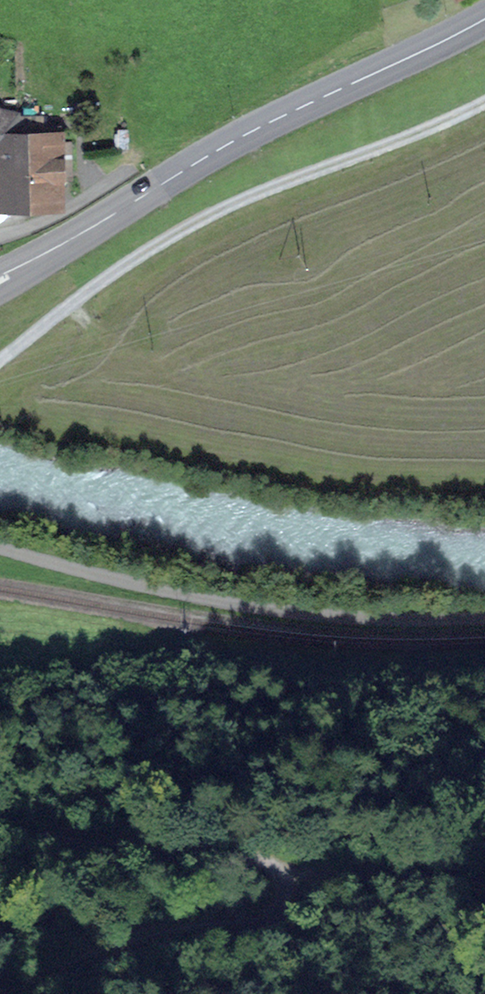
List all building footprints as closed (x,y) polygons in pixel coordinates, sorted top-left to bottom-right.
[(18,157),(18,132),(17,114),(0,110),(0,202),(5,202),(30,202),(30,157),(18,157)] [(62,142),(62,132),(18,132),(18,157),(30,157),(30,202),(63,201),(63,174),(70,174),(70,142),(62,142)]
